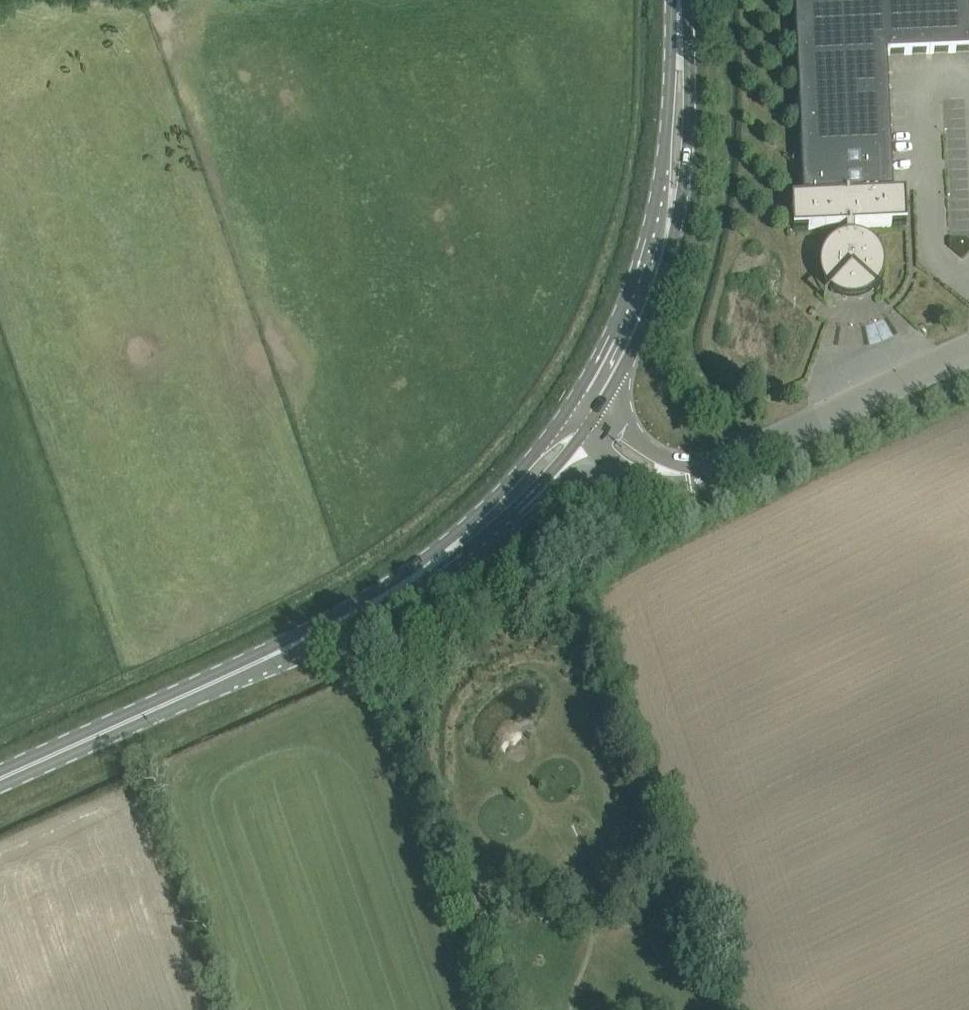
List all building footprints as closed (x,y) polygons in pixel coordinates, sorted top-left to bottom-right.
[(854,235),(854,227),(907,224),(905,192),(893,193),(886,54),(968,50),(968,0),(794,0),(803,197),(791,198),(793,230),(846,227),(846,236),(836,239),(827,246),(822,255),(819,266),(820,277),(825,286),(833,294),(842,299),(853,300),(864,298),(873,293),(880,284),(884,274),(884,264),(881,253),(875,244),(866,238),(855,235),(854,235)]
